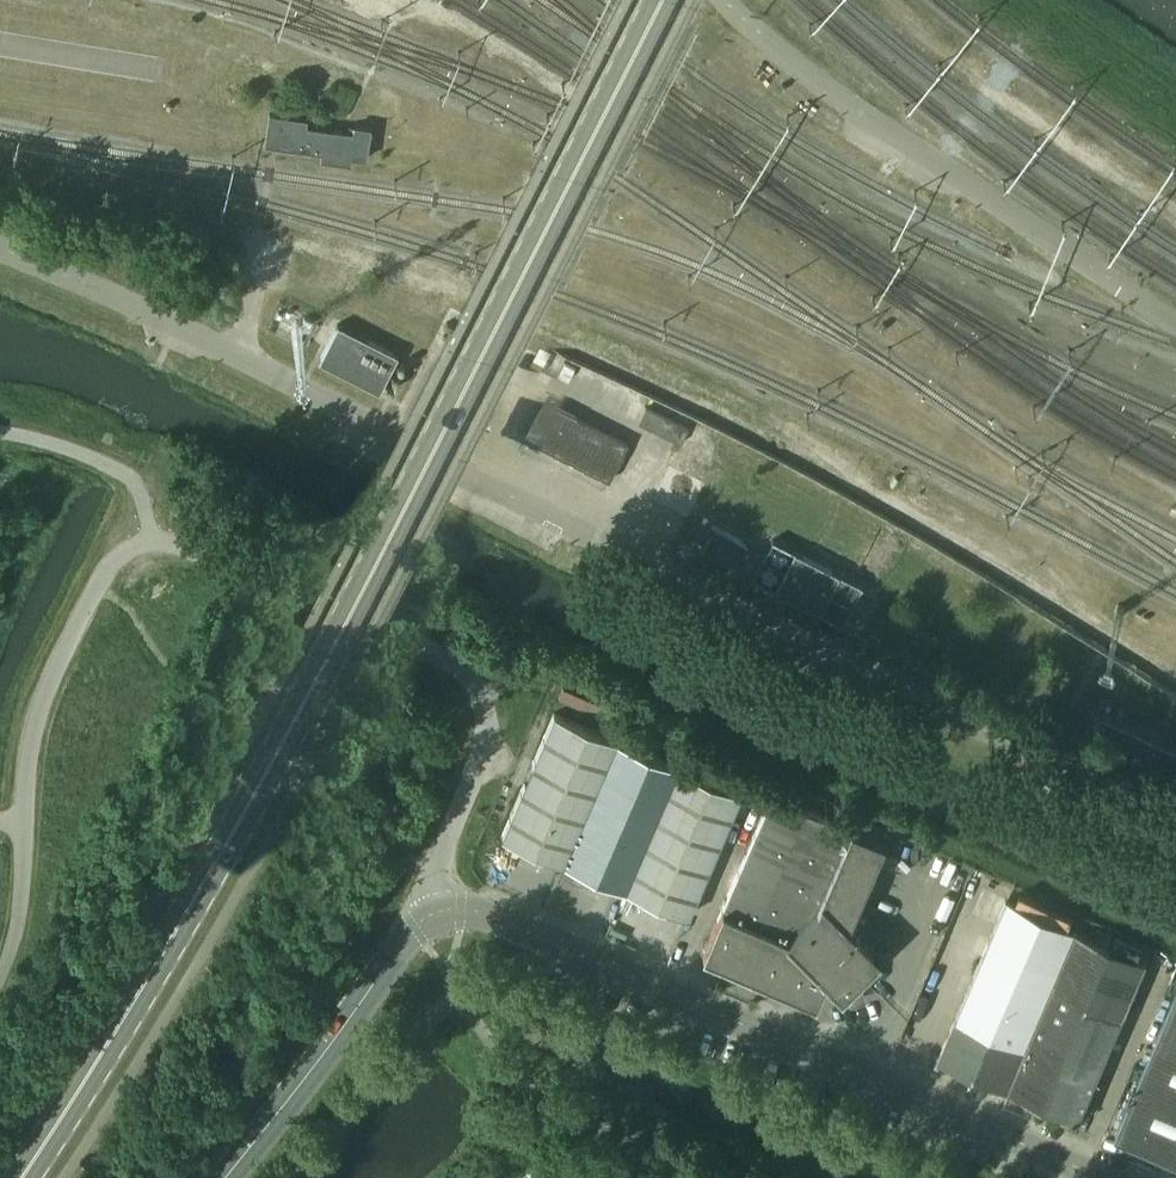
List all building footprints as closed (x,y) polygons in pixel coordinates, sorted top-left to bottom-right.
[(353,155),(367,157),(371,130),(354,127),(353,135),(305,128),(306,121),(270,116),(266,143),(322,150),(321,158),(352,162),(353,155)] [(319,361),(379,392),(398,354),(338,323),(319,361)] [(526,438),(608,480),(626,444),(544,402),(526,438)] [(673,459),(689,466),(693,458),(678,451),(673,459)] [(702,548),(730,562),(742,538),(714,524),(702,548)] [(862,585),(795,550),(775,589),(820,613),(830,594),(851,605),(862,585)] [(563,864),(617,740),(554,713),(500,837),(563,864)] [(1102,715),(1092,736),(1175,775),(1175,749),(1102,715)] [(617,740),(563,864),(624,891),(678,767),(617,740)] [(678,767),(624,891),(686,917),(740,794),(678,767)] [(721,910),(701,956),(814,1004),(824,979),(834,990),(843,982),(852,973),(857,968),(872,953),(847,927),(883,843),(850,829),(770,795),(721,910)] [(382,828),(376,837),(386,844),(392,835),(382,828)] [(1009,1088),(1076,935),(1005,903),(937,1057),(1009,1088)] [(1076,935),(1009,1088),(1079,1119),(1147,966),(1076,935)] [(1175,1160),(1175,992),(1115,1135),(1175,1160)]
